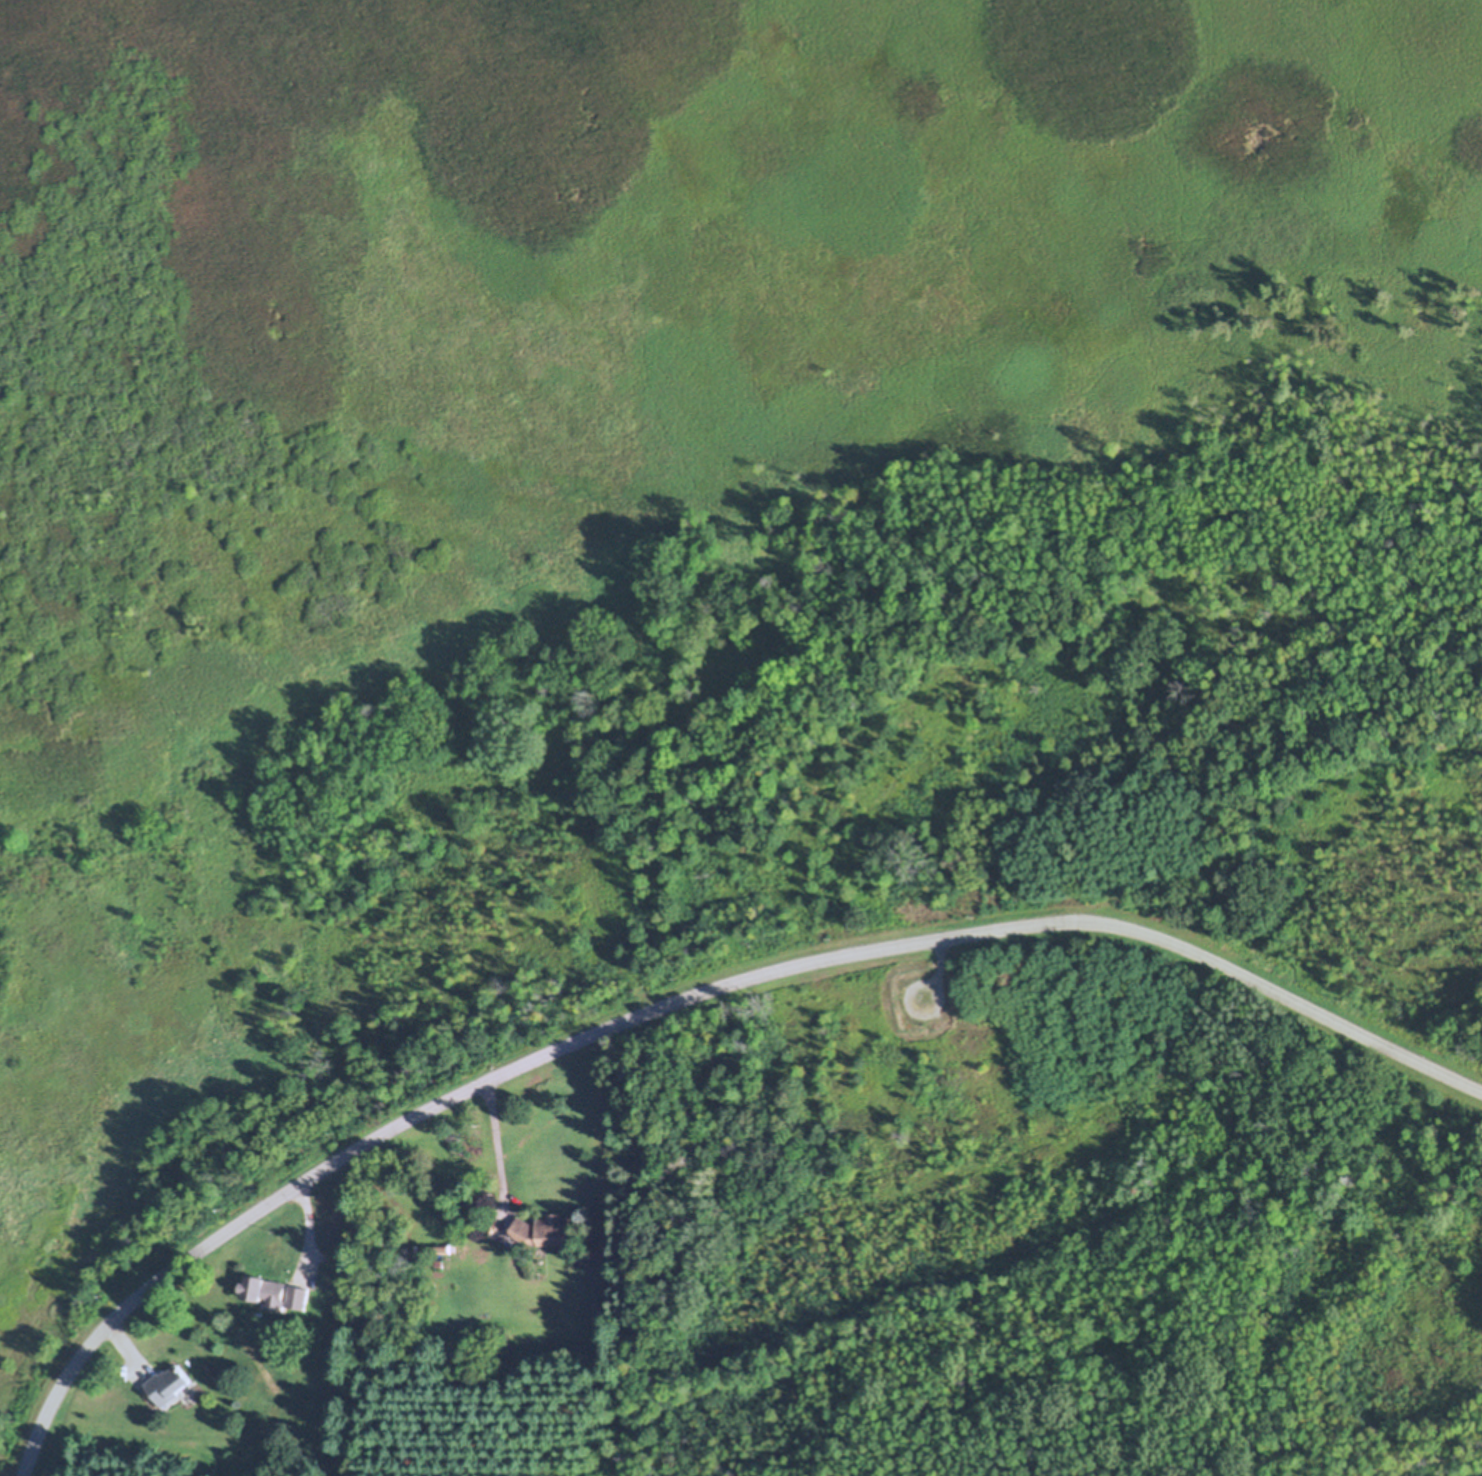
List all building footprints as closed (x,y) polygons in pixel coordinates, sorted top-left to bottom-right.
[(484,1209),(470,1212),(467,1197),(481,1194),(484,1209)] [(511,1234),(521,1216),(535,1223),(539,1223),(539,1218),(573,1216),(574,1244),(540,1245),(540,1244),(530,1244),(511,1234)] [(451,1254),(437,1254),(437,1245),(451,1245),(451,1254)] [(311,1289),(307,1311),(288,1307),(287,1312),(270,1308),(272,1299),(268,1298),(268,1302),(247,1297),(248,1293),(243,1293),(245,1281),(249,1282),(250,1275),(289,1283),(286,1299),(289,1300),(292,1285),(311,1289)] [(263,1308),(264,1301),(268,1302),(268,1298),(272,1299),(270,1308),(263,1308)] [(196,1386),(181,1398),(166,1409),(148,1386),(162,1375),(166,1379),(167,1378),(183,1365),(198,1384),(196,1386)] [(181,1398),(196,1386),(201,1394),(195,1398),(196,1400),(193,1402),(192,1401),(187,1406),(181,1398)]
